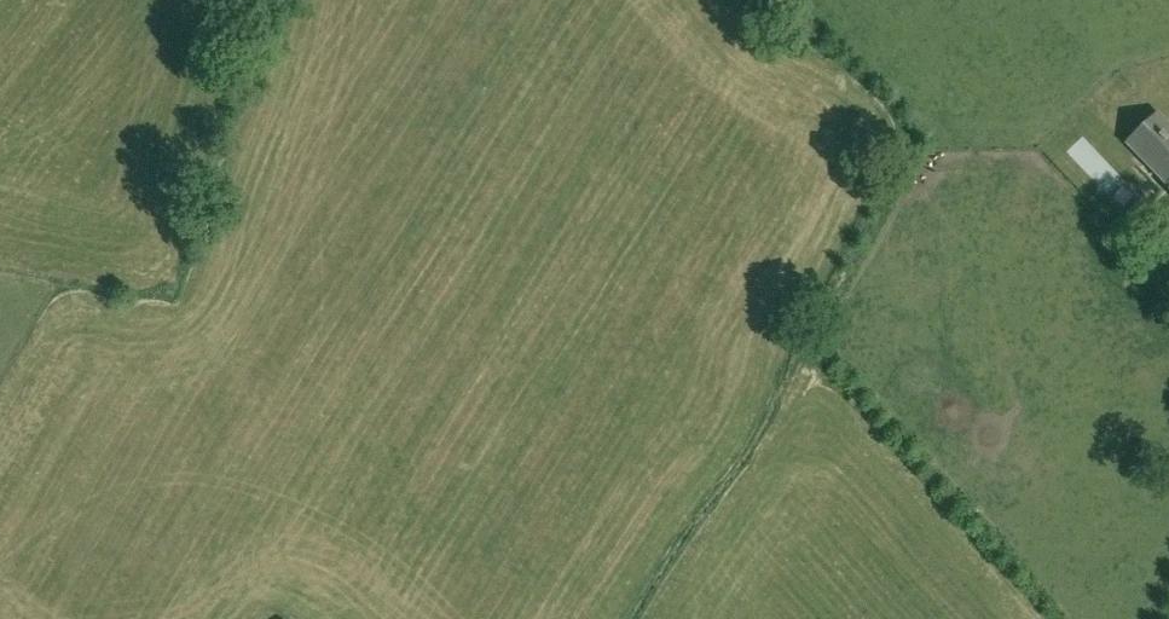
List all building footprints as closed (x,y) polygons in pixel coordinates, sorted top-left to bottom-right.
[(1151,169),(1168,188),(1168,133),(1164,138),(1161,135),(1158,139),(1160,142),(1142,159),(1151,169)]
